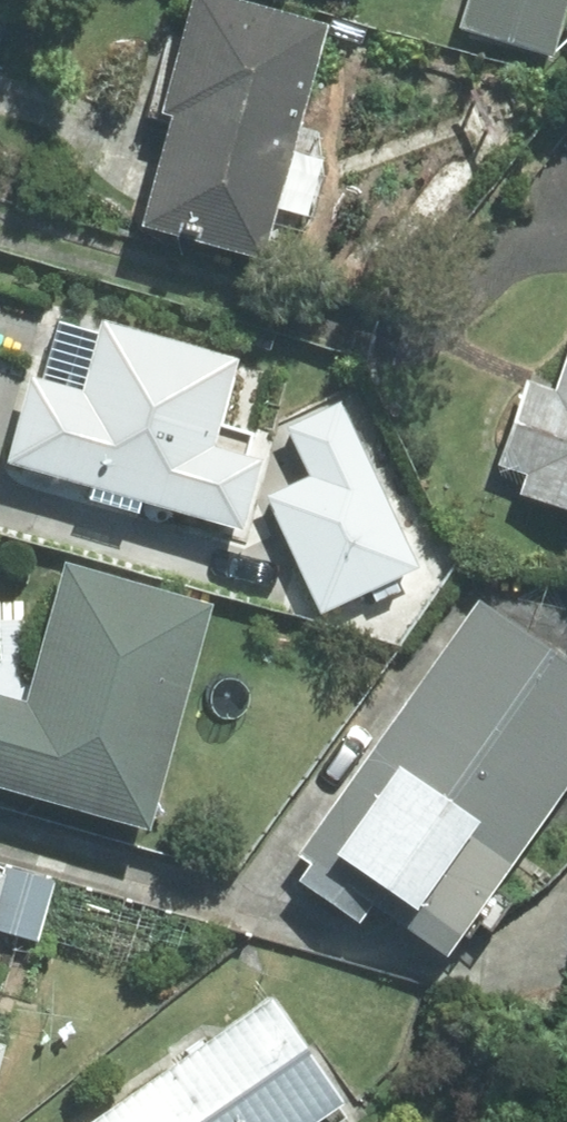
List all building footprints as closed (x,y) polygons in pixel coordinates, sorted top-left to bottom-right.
[(209,0),(190,0),(158,117),(170,120),(141,227),(260,259),(322,30),(209,0)] [(554,55),(566,13),(566,0),(472,0),(463,28),(554,55)] [(237,363),(100,323),(97,335),(59,324),(41,385),(30,382),(6,465),(240,532),(260,463),(244,459),(250,436),(218,426),(237,363)] [(557,395),(526,385),(498,467),(529,478),(523,495),(566,510),(566,366),(557,395)] [(309,480),(267,499),(319,615),(417,571),(341,406),(287,431),(309,480)] [(145,831),(208,611),(66,570),(26,711),(0,703),(0,790),(145,831)] [(478,599),(294,856),(311,867),(301,882),(360,924),(373,907),(441,955),(566,779),(566,663),(478,599)] [(0,884),(0,933),(35,943),(52,884),(4,870),(2,878),(0,884)] [(96,1121),(316,1121),(337,1108),(266,1005),(96,1121)]
